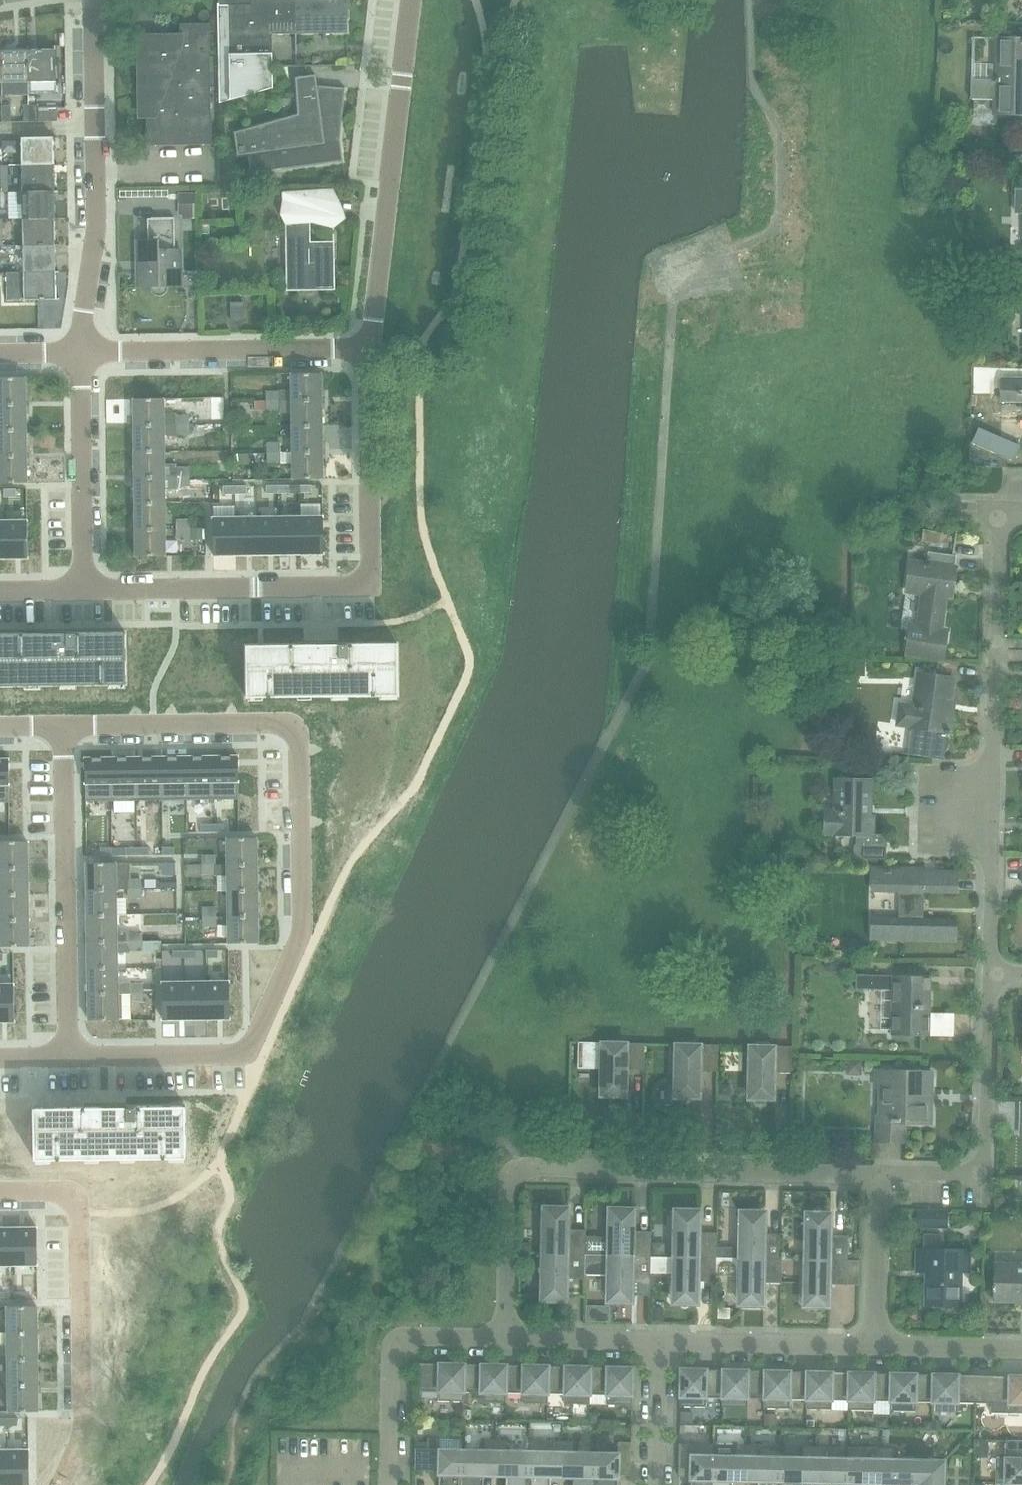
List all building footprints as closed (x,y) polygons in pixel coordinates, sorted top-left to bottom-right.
[(296,0),(250,0),(251,4),(219,5),(219,3),(217,3),(219,103),(273,87),(272,34),(296,34),(296,0)] [(296,34),(347,33),(347,0),(296,0),(296,34)] [(180,40),(159,40),(142,40),(143,112),(146,112),(146,145),(211,144),(210,23),(179,24),(180,40)] [(970,79),(970,99),(1000,99),(1000,114),(1021,115),(1021,39),(996,38),(995,79),(970,79)] [(28,81),(28,50),(0,51),(1,82),(1,92),(15,92),(14,82),(28,81)] [(55,50),(28,50),(28,81),(28,94),(55,93),(55,81),(56,81),(55,50)] [(315,75),(311,75),(295,77),(298,114),(234,132),(237,155),(248,154),(251,174),(343,161),(340,140),(345,88),(317,86),(315,75)] [(11,122),(11,105),(2,105),(2,122),(11,122)] [(38,105),(28,105),(28,121),(57,121),(57,107),(38,107),(38,105)] [(53,165),(53,137),(21,138),(22,166),(53,165)] [(1005,149),(969,149),(968,163),(1004,164),(1005,149)] [(54,191),(53,165),(22,166),(22,193),(54,191)] [(22,193),(10,193),(11,219),(23,219),(54,219),(54,191),(22,193)] [(333,193),(313,194),(284,194),(286,291),(335,290),(334,241),(310,241),(310,219),(334,218),(333,193)] [(179,271),(179,249),(178,218),(147,218),(147,240),(138,240),(138,261),(143,261),(142,270),(141,270),(141,288),(151,288),(152,291),(155,294),(159,295),(163,294),(166,291),(167,287),(175,287),(175,271),(179,271)] [(55,245),(54,219),(23,219),(23,247),(55,245)] [(55,272),(55,245),(23,247),(24,273),(55,272)] [(55,272),(24,273),(11,274),(12,300),(55,299),(55,272)] [(1011,279),(1011,294),(1021,294),(1021,280),(1011,279)] [(280,392),(266,392),(266,400),(321,399),(321,390),(321,373),(291,373),(291,390),(280,390),(280,392)] [(25,377),(0,378),(0,404),(25,403),(25,377)] [(1001,383),(1001,400),(1021,400),(1021,383),(1001,383)] [(150,399),(134,399),(134,416),(134,425),(163,425),(176,425),(176,415),(176,413),(163,413),(162,399),(150,399)] [(321,399),(266,400),(266,410),(266,411),(280,410),(280,411),(292,411),(292,426),(321,426),(321,409),(321,399)] [(25,403),(0,404),(0,430),(26,430),(25,414),(25,403)] [(189,415),(176,415),(176,425),(189,424),(189,415)] [(189,424),(176,425),(176,435),(189,435),(189,424)] [(163,425),(134,425),(134,435),(134,451),(163,451),(163,435),(176,435),(176,425),(163,425)] [(322,452),(321,426),(292,426),(292,442),(279,442),(279,443),(267,443),(267,453),(322,452)] [(26,430),(0,430),(0,456),(26,456),(26,446),(26,430)] [(163,464),(163,451),(134,451),(134,478),(190,477),(189,467),(177,467),(177,464),(163,464)] [(322,478),(322,452),(267,453),(267,462),(280,462),(281,464),(292,464),(292,479),(322,478)] [(26,456),(0,456),(0,483),(26,482),(26,456)] [(190,486),(190,477),(134,478),(135,504),(164,504),(164,490),(178,490),(178,487),(190,486)] [(246,485),(235,486),(235,494),(246,493),(246,485)] [(278,485),(266,485),(266,493),(278,493),(278,485)] [(290,485),(278,485),(278,493),(290,493),(290,485)] [(311,485),(299,485),(299,487),(299,493),(311,493),(311,487),(311,485)] [(235,486),(223,486),(223,494),(235,494),(235,486)] [(16,489),(4,489),(4,497),(16,497),(16,489)] [(164,529),(164,504),(135,504),(135,529),(164,529)] [(300,516),(278,517),(279,554),(301,554),(300,516)] [(323,516),(300,516),(301,554),(323,554),(323,516)] [(235,517),(213,517),(213,555),(236,555),(235,517)] [(257,517),(235,517),(236,555),(257,554),(257,517)] [(278,517),(257,517),(257,554),(279,554),(278,517)] [(27,520),(4,520),(5,558),(28,558),(27,520)] [(176,521),(176,530),(190,530),(190,520),(176,521)] [(165,556),(164,529),(135,529),(135,556),(165,556)] [(176,530),(176,540),(190,539),(190,530),(176,530)] [(946,631),(940,630),(946,587),(952,588),(955,568),(954,568),(956,556),(928,552),(926,563),(926,564),(910,562),(906,591),(923,593),(919,620),(917,631),(910,630),(906,653),(942,659),(946,631)] [(0,634),(0,686),(25,685),(25,678),(39,678),(39,685),(61,685),(61,678),(75,678),(75,685),(109,684),(109,677),(124,677),(124,684),(126,684),(125,632),(66,633),(25,633),(0,634)] [(297,644),(245,645),(246,697),(297,697),(311,696),(333,696),(333,689),(347,689),(347,696),(381,696),(381,688),(396,688),(397,688),(397,693),(396,693),(396,695),(398,695),(397,643),(338,644),(297,644)] [(953,678),(919,673),(914,707),(900,705),(898,725),(911,727),(907,754),(944,759),(948,733),(949,733),(952,711),(944,710),(945,701),(949,701),(953,678)] [(186,756),(161,757),(162,800),(187,800),(186,756)] [(212,756),(186,756),(187,800),(212,799),(212,756)] [(238,756),(212,756),(212,799),(238,799),(238,756)] [(111,757),(85,758),(85,801),(111,801),(111,757)] [(136,757),(111,757),(111,801),(137,800),(136,757)] [(161,757),(136,757),(137,800),(162,800),(161,757)] [(0,759),(0,802),(9,802),(9,759),(0,759)] [(870,780),(836,779),(835,811),(824,811),(824,833),(856,834),(856,844),(854,846),(853,858),(866,858),(886,859),(886,838),(882,834),(873,834),(873,816),(869,816),(870,780)] [(227,838),(227,864),(257,864),(256,837),(227,838)] [(0,841),(0,867),(27,867),(27,841),(0,841)] [(202,856),(202,865),(216,865),(216,856),(202,856)] [(129,862),(127,862),(114,863),(102,863),(86,863),(86,889),(116,889),(128,889),(142,889),(142,879),(129,880),(129,863),(129,862)] [(257,890),(257,864),(227,864),(227,865),(216,865),(216,874),(216,876),(227,876),(227,891),(257,890)] [(216,874),(216,865),(202,865),(202,874),(216,874)] [(27,867),(0,867),(0,894),(28,893),(27,867)] [(956,872),(873,870),(873,891),(900,892),(900,920),(872,919),(872,939),(935,940),(955,940),(955,920),(922,919),(923,891),(956,892),(956,872)] [(116,889),(86,889),(87,915),(116,915),(116,889)] [(142,898),(142,889),(128,889),(128,898),(142,898)] [(257,916),(257,890),(227,891),(228,917),(257,916)] [(28,893),(0,894),(0,920),(28,920),(28,893)] [(203,907),(203,917),(217,917),(217,907),(203,907)] [(117,941),(116,915),(87,915),(87,942),(117,941)] [(258,943),(257,916),(228,917),(228,943),(258,943)] [(217,917),(203,917),(203,926),(217,927),(217,917)] [(28,920),(0,920),(0,947),(29,946),(28,920)] [(143,932),(128,931),(128,941),(143,941),(143,932)] [(117,967),(117,941),(87,942),(87,968),(117,967)] [(143,941),(128,941),(128,951),(143,951),(143,941)] [(184,950),(173,950),(173,958),(184,958),(184,950)] [(117,967),(87,968),(88,994),(118,994),(130,993),(130,984),(129,983),(117,984),(117,967)] [(856,974),(856,989),(892,990),(891,1035),(929,1036),(930,976),(910,975),(856,974)] [(206,981),(185,982),(185,1019),(207,1019),(206,981)] [(229,981),(206,981),(207,1019),(230,1019),(229,981)] [(185,982),(162,982),(163,1019),(185,1019),(185,982)] [(0,984),(0,1022),(14,1021),(13,984),(0,984)] [(130,984),(130,993),(143,993),(143,984),(130,984)] [(143,1002),(143,993),(130,993),(130,1002),(143,1002)] [(118,1020),(118,994),(88,994),(88,1020),(118,1020)] [(600,1092),(626,1092),(626,1069),(644,1069),(644,1043),(621,1043),(621,1039),(607,1038),(607,1042),(601,1042),(601,1044),(579,1044),(579,1042),(578,1042),(577,1068),(579,1068),(579,1066),(601,1067),(600,1092)] [(674,1093),(700,1094),(700,1071),(717,1071),(718,1045),(695,1044),(695,1040),(681,1040),(681,1044),(675,1044),(674,1093)] [(748,1095),(774,1095),(774,1072),(791,1073),(792,1046),(769,1046),(769,1042),(755,1041),(755,1045),(749,1045),(748,1095)] [(932,1072),(876,1070),(875,1087),(891,1087),(890,1115),(876,1115),(876,1141),(904,1142),(904,1122),(930,1123),(930,1122),(928,1122),(928,1092),(931,1092),(932,1072)] [(185,1105),(33,1107),(34,1160),(186,1158),(185,1105)] [(568,1211),(543,1210),(542,1254),(585,1255),(585,1230),(568,1230),(568,1211)] [(946,1211),(918,1211),(918,1226),(946,1227),(946,1211)] [(608,1212),(607,1255),(650,1256),(651,1231),(633,1231),(634,1212),(608,1212)] [(674,1213),(673,1256),(716,1257),(716,1233),(699,1232),(700,1214),(674,1213)] [(739,1215),(739,1258),(782,1259),(782,1234),(765,1234),(765,1215),(739,1215)] [(805,1216),(804,1259),(847,1260),(848,1235),(830,1235),(831,1216),(805,1216)] [(0,1227),(0,1265),(14,1265),(14,1227),(0,1227)] [(36,1227),(14,1227),(14,1265),(36,1264),(37,1264),(36,1227)] [(923,1233),(923,1250),(917,1250),(917,1270),(926,1270),(926,1304),(972,1304),(972,1303),(959,1303),(960,1270),(968,1270),(968,1251),(943,1250),(943,1237),(940,1235),(924,1234),(924,1233),(923,1233)] [(585,1255),(542,1254),(541,1297),(566,1297),(567,1279),(584,1279),(585,1255)] [(650,1256),(607,1255),(606,1298),(632,1298),(632,1280),(650,1280),(650,1256)] [(716,1257),(673,1256),(672,1299),(698,1300),(698,1281),(715,1282),(716,1257)] [(782,1259),(739,1258),(738,1301),(763,1301),(764,1283),(781,1283),(782,1259)] [(847,1260),(804,1259),(803,1302),(829,1303),(829,1284),(859,1285),(859,1260),(847,1260)] [(994,1265),(994,1299),(1021,1300),(1021,1266),(994,1265)] [(591,1313),(592,1298),(567,1296),(566,1312),(591,1313)] [(36,1306),(7,1306),(7,1333),(37,1333),(36,1323),(36,1306)] [(37,1333),(7,1333),(7,1359),(37,1359),(37,1341),(37,1333)] [(37,1359),(7,1359),(8,1385),(37,1385),(37,1376),(37,1359)] [(430,1363),(420,1363),(420,1364),(421,1364),(420,1391),(438,1391),(438,1401),(464,1401),(464,1392),(463,1392),(464,1364),(439,1363),(439,1366),(430,1366),(430,1363)] [(472,1364),(464,1364),(463,1392),(464,1392),(480,1392),(480,1402),(506,1402),(506,1393),(505,1393),(506,1365),(481,1364),(481,1367),(472,1367),(472,1364)] [(514,1365),(506,1365),(505,1393),(506,1393),(522,1393),(522,1403),(548,1403),(548,1394),(547,1394),(548,1366),(523,1365),(523,1368),(514,1368),(514,1365)] [(556,1366),(548,1366),(547,1394),(548,1394),(564,1394),(564,1403),(590,1404),(590,1394),(589,1394),(590,1367),(565,1366),(565,1369),(556,1369),(556,1366)] [(598,1367),(590,1367),(589,1394),(590,1394),(606,1395),(606,1404),(632,1405),(632,1369),(634,1369),(634,1368),(607,1367),(607,1370),(598,1370),(598,1367)] [(680,1370),(680,1406),(705,1407),(706,1397),(722,1397),(723,1397),(723,1370),(715,1369),(715,1372),(706,1372),(706,1369),(679,1369),(679,1370),(680,1370)] [(748,1370),(723,1370),(723,1397),(722,1397),(722,1407),(747,1407),(748,1398),(764,1398),(765,1398),(765,1370),(758,1370),(757,1373),(748,1373),(748,1370)] [(790,1371),(765,1370),(765,1398),(764,1398),(764,1408),(789,1408),(790,1399),(806,1399),(807,1399),(807,1371),(799,1371),(798,1374),(790,1374),(790,1371)] [(832,1372),(807,1371),(807,1399),(806,1399),(806,1409),(831,1409),(832,1400),(848,1400),(849,1400),(849,1372),(841,1372),(841,1375),(832,1375),(832,1372)] [(874,1373),(849,1372),(849,1400),(848,1400),(848,1410),(873,1410),(874,1401),(890,1401),(891,1401),(891,1373),(883,1373),(883,1376),(874,1376),(874,1373)] [(916,1374),(891,1373),(891,1401),(890,1401),(890,1411),(915,1411),(916,1401),(932,1402),(933,1402),(933,1374),(925,1374),(925,1377),(916,1377),(916,1374)] [(958,1375),(933,1374),(933,1402),(932,1402),(932,1411),(957,1412),(958,1402),(975,1403),(975,1375),(966,1375),(966,1378),(958,1378),(958,1375)] [(975,1375),(975,1403),(991,1403),(991,1413),(1021,1413),(1021,1376),(1009,1376),(1009,1379),(1000,1379),(1000,1375),(975,1375)] [(37,1385),(8,1385),(8,1411),(38,1411),(37,1394),(37,1385)] [(427,1438),(426,1471),(439,1471),(438,1484),(461,1484),(462,1450),(440,1449),(440,1438),(427,1438)] [(484,1439),(484,1450),(462,1450),(461,1484),(483,1484),(483,1472),(495,1472),(495,1439),(484,1439)] [(495,1439),(495,1472),(506,1472),(505,1484),(528,1484),(529,1451),(507,1451),(507,1439),(495,1439)] [(529,1440),(529,1451),(528,1484),(550,1484),(551,1473),(562,1474),(563,1441),(529,1440)] [(1005,1440),(1005,1458),(995,1457),(995,1483),(1004,1483),(1004,1482),(1021,1483),(1021,1440),(1005,1440)] [(563,1441),(562,1474),(573,1474),(573,1484),(595,1484),(596,1453),(574,1452),(574,1441),(563,1441)] [(618,1442),(618,1453),(596,1453),(595,1484),(618,1484),(618,1475),(630,1475),(631,1442),(618,1442)] [(679,1443),(678,1476),(690,1476),(690,1484),(712,1484),(713,1455),(713,1444),(679,1443)] [(735,1444),(735,1456),(713,1455),(712,1484),(735,1484),(735,1477),(746,1478),(747,1445),(735,1444)] [(747,1445),(746,1478),(757,1478),(757,1484),(780,1484),(780,1456),(781,1445),(747,1445)] [(803,1446),(802,1457),(780,1456),(780,1484),(802,1484),(802,1479),(813,1479),(814,1446),(803,1446)] [(814,1446),(813,1479),(825,1479),(824,1484),(847,1484),(848,1458),(826,1457),(826,1446),(814,1446)] [(848,1447),(848,1458),(847,1484),(869,1484),(869,1480),(881,1480),(881,1447),(848,1447)] [(881,1447),(881,1480),(892,1481),(892,1484),(915,1484),(916,1459),(893,1459),(893,1448),(881,1447)] [(6,1449),(6,1484),(29,1484),(29,1449),(28,1449),(6,1449)]
